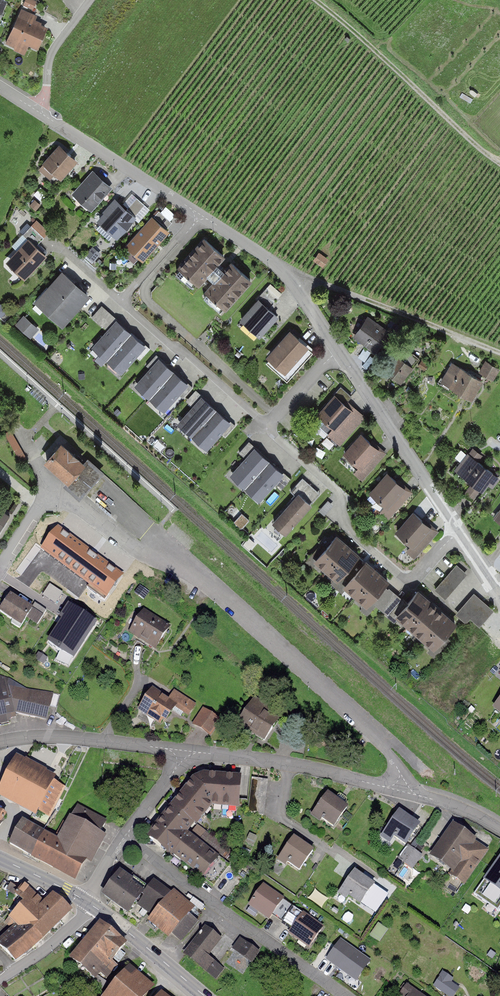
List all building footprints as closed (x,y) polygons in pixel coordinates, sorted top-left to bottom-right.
[(32,0),(27,0),(24,5),(34,10),(37,2),(32,0)] [(22,9),(5,44),(15,49),(18,44),(36,53),(47,29),(34,23),(37,16),(22,9)] [(61,147),(39,170),(56,187),(78,164),(61,147)] [(74,193),(92,210),(112,189),(94,171),(74,193)] [(139,217),(147,209),(137,198),(128,206),(139,217)] [(116,201),(98,220),(118,239),(137,219),(116,201)] [(154,217),(128,247),(144,261),(170,232),(154,217)] [(44,236),(50,231),(38,218),(33,223),(44,236)] [(28,239),(7,262),(25,279),(47,257),(28,239)] [(206,239),(181,268),(200,285),(225,256),(206,239)] [(102,253),(93,246),(87,253),(95,261),(102,253)] [(329,260),(318,253),(313,262),(324,269),(329,260)] [(234,263),(208,292),(228,311),(253,280),(234,263)] [(63,272),(35,302),(62,327),(90,296),(63,272)] [(280,296),(268,286),(241,316),(262,334),(281,312),(273,305),(280,296)] [(130,330),(101,305),(92,316),(106,328),(91,345),(106,358),(130,330)] [(25,314),(16,323),(31,337),(40,328),(25,314)] [(370,318),(355,337),(378,356),(393,336),(370,318)] [(150,347),(130,330),(106,358),(122,372),(136,355),(140,358),(150,347)] [(289,332),(266,358),(286,375),(309,349),(289,332)] [(173,369),(156,353),(146,364),(149,367),(135,383),(149,395),(173,369)] [(388,372),(403,384),(415,370),(401,357),(388,372)] [(454,363),(443,380),(473,399),(484,381),(454,363)] [(498,369),(485,363),(480,372),(493,379),(498,369)] [(192,386),(173,369),(149,395),(165,409),(179,393),(183,396),(192,386)] [(33,389),(29,393),(43,406),(47,402),(33,389)] [(192,435),(217,407),(196,389),(187,400),(192,405),(177,421),(192,435)] [(318,415),(335,429),(328,437),(341,448),(365,420),(336,394),(318,415)] [(217,407),(192,435),(207,449),(222,432),(226,435),(236,424),(217,407)] [(7,432),(19,460),(26,457),(13,429),(7,432)] [(352,476),(360,483),(385,456),(363,435),(345,454),(360,468),(352,476)] [(270,458),(249,440),(239,451),(245,456),(231,473),(245,486),(270,458)] [(62,444),(46,461),(83,493),(98,476),(62,444)] [(483,492),(489,485),(493,489),(499,480),(468,454),(455,469),(473,484),(482,490),(483,492)] [(291,478),(270,458),(245,486),(261,500),(276,483),(282,488),(291,478)] [(379,515),(387,522),(412,495),(391,475),(372,495),(386,508),(379,515)] [(297,494),(273,520),(287,532),(321,493),(303,477),(292,490),(297,494)] [(482,490),(473,484),(465,494),(474,500),(482,490)] [(242,527),(249,519),(242,513),(235,521),(242,527)] [(416,513),(398,532),(412,546),(406,551),(415,560),(439,535),(416,513)] [(122,573),(58,526),(44,546),(107,593),(122,573)] [(338,538),(316,563),(340,583),(362,558),(338,538)] [(366,561),(345,587),(368,607),(390,581),(366,561)] [(457,567),(436,589),(446,598),(466,576),(457,567)] [(421,591),(397,617),(433,651),(457,624),(421,591)] [(475,594),(455,615),(465,624),(470,618),(479,626),(493,612),(475,594)] [(46,617),(13,597),(1,616),(24,630),(28,622),(39,629),(46,617)] [(92,621),(68,605),(60,618),(63,620),(49,642),(59,651),(72,657),(84,640),(81,638),(92,621)] [(145,612),(130,634),(155,651),(171,629),(145,612)] [(16,715),(47,722),(49,694),(29,692),(10,681),(0,678),(0,719),(16,715)] [(170,700),(154,689),(139,711),(164,727),(174,712),(188,721),(198,707),(174,692),(170,700)] [(267,710),(252,700),(236,726),(266,745),(280,724),(265,714),(267,710)] [(222,722),(203,710),(193,726),(212,738),(222,722)] [(16,757),(0,789),(0,798),(35,816),(55,777),(16,757)] [(149,835),(212,885),(228,865),(188,833),(210,804),(237,806),(238,778),(204,775),(194,779),(149,835)] [(269,781),(251,779),(247,814),(265,816),(269,781)] [(352,810),(329,793),(311,817),(320,824),(322,822),(335,831),(352,810)] [(23,821),(10,845),(75,879),(85,869),(90,871),(106,836),(101,833),(106,821),(78,806),(73,817),(71,816),(58,838),(23,821)] [(400,812),(381,839),(390,845),(395,839),(407,848),(422,827),(400,812)] [(8,820),(0,814),(0,832),(8,820)] [(491,852),(454,825),(431,856),(449,870),(447,873),(466,886),(491,852)] [(316,851),(295,836),(277,861),(286,867),(287,865),(301,874),(316,851)] [(423,857),(409,847),(399,860),(413,871),(423,857)] [(476,897),(499,912),(499,863),(476,897)] [(378,886),(356,871),(339,895),(347,901),(349,899),(362,908),(378,886)] [(144,895),(120,875),(104,895),(130,917),(138,907),(151,918),(171,893),(156,881),(144,895)] [(285,899),(264,884),(249,906),(270,920),(273,916),(283,901),(285,899)] [(17,962),(46,939),(73,913),(55,893),(46,902),(27,885),(12,902),(19,909),(5,922),(11,929),(0,938),(0,945),(17,962)] [(171,893),(151,918),(146,924),(168,941),(196,906),(174,889),(171,893)] [(303,915),(283,901),(273,916),(292,930),(303,915)] [(325,928),(304,913),(303,915),(292,930),(289,934),(309,949),(325,928)] [(125,944),(101,924),(73,959),(91,973),(95,969),(105,977),(115,964),(105,957),(109,952),(115,957),(125,944)] [(222,938),(205,925),(183,954),(217,980),(225,969),(208,956),(222,938)] [(260,954),(240,939),(233,949),(253,963),(260,954)] [(371,961),(341,941),(326,962),(356,983),(371,961)] [(154,988),(130,967),(106,995),(147,995),(154,988)] [(443,972),(434,985),(451,995),(452,995),(458,987),(449,982),(452,978),(443,972)] [(407,985),(400,995),(423,995),(407,985)]
